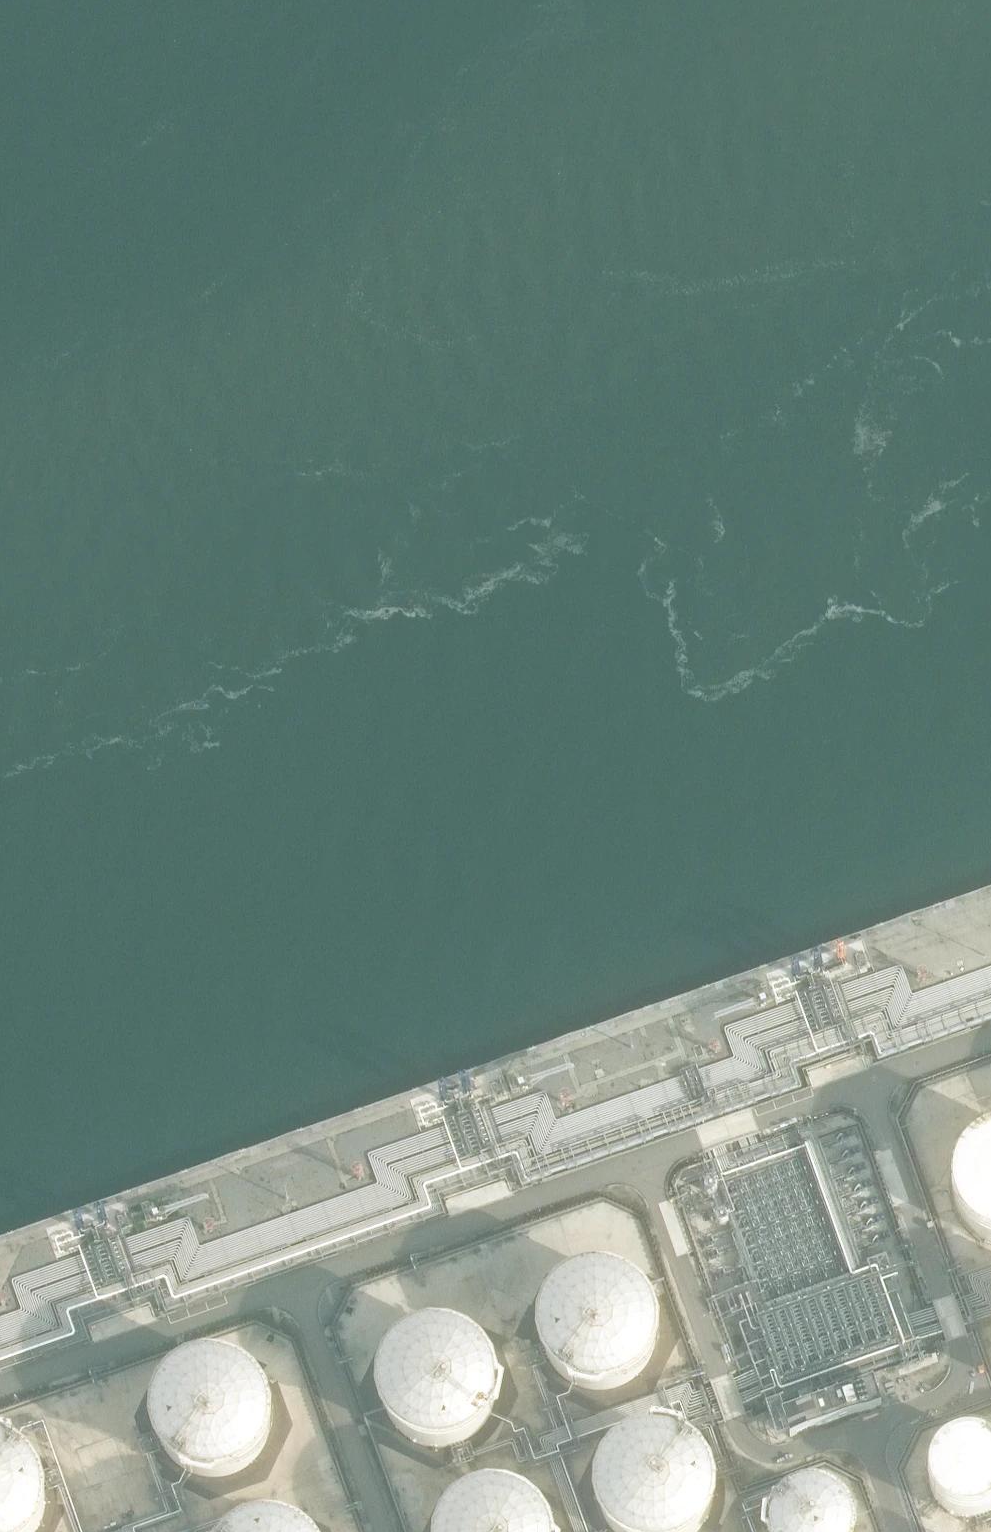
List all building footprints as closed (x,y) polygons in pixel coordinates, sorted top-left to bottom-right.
[(984,1153),(977,1160),(971,1168),(967,1176),(965,1186),(965,1195),(967,1205),(970,1214),(976,1221),(983,1228),(990,1233),(990,1150),(984,1153)] [(356,1309),(376,1304),(375,1301),(379,1300),(378,1298),(401,1293),(396,1274),(350,1285),(356,1309)] [(588,1397),(601,1399),(614,1398),(627,1394),(638,1388),(648,1379),(656,1368),(661,1356),(664,1343),(664,1330),(661,1317),(656,1305),(648,1295),(639,1287),(628,1281),(615,1277),(603,1276),(590,1277),(578,1281),(567,1287),(557,1295),(550,1306),(544,1317),(542,1330),(541,1342),(544,1355),(549,1367),(556,1377),(565,1386),(576,1392),(588,1397)] [(423,1450),(436,1451),(449,1451),(462,1447),(473,1440),(483,1432),(491,1421),(497,1409),(499,1396),(499,1383),(497,1370),(491,1358),(483,1348),(474,1340),(463,1334),(451,1330),(438,1328),(425,1330),(413,1334),(402,1340),(393,1348),(385,1359),(380,1370),(377,1383),(377,1395),(379,1408),(384,1419),(391,1430),(400,1439),(411,1445),(423,1450)] [(197,1485),(209,1487),(223,1486),(235,1482),(247,1476),(257,1467),(265,1457),(270,1445),(273,1432),(273,1419),(270,1406),(264,1394),(257,1384),(247,1375),(236,1369),(224,1365),(211,1364),(199,1365),(187,1369),(176,1376),(166,1384),(159,1394),(153,1406),(150,1418),(150,1431),(153,1443),(157,1455),(165,1466),(174,1474),(185,1481),(197,1485)] [(969,1524),(979,1523),(988,1521),(990,1519),(990,1436),(982,1433),(972,1431),(963,1432),(953,1435),(945,1439),(937,1445),(931,1453),(927,1462),(925,1471),(924,1481),(926,1491),(930,1500),(935,1508),(942,1514),(950,1519),(960,1523),(969,1524)] [(712,1528),(718,1516),(720,1503),(720,1490),(717,1477),(712,1465),(704,1455),(695,1447),(684,1441),(672,1437),(659,1436),(646,1437),(634,1441),(623,1447),(614,1455),(606,1466),(601,1477),(598,1490),(598,1502),(600,1515),(605,1527),(609,1531),(709,1531),(712,1528)] [(50,1526),(53,1513),(53,1500),(50,1487),(45,1475),(37,1465),(27,1457),(16,1451),(4,1447),(0,1446),(0,1531),(48,1531),(50,1526)] [(858,1529),(856,1519),(852,1510),(846,1502),(839,1496),(830,1491),(821,1488),(812,1487),(802,1488),(793,1491),(785,1496),(778,1502),(772,1510),(768,1519),(766,1528),(766,1531),(858,1531),(858,1529)] [(549,1521),(541,1511),(531,1503),(520,1497),(508,1493),(495,1491),(483,1493),(471,1497),(460,1503),(450,1511),(443,1522),(438,1531),(553,1531),(549,1521)]
